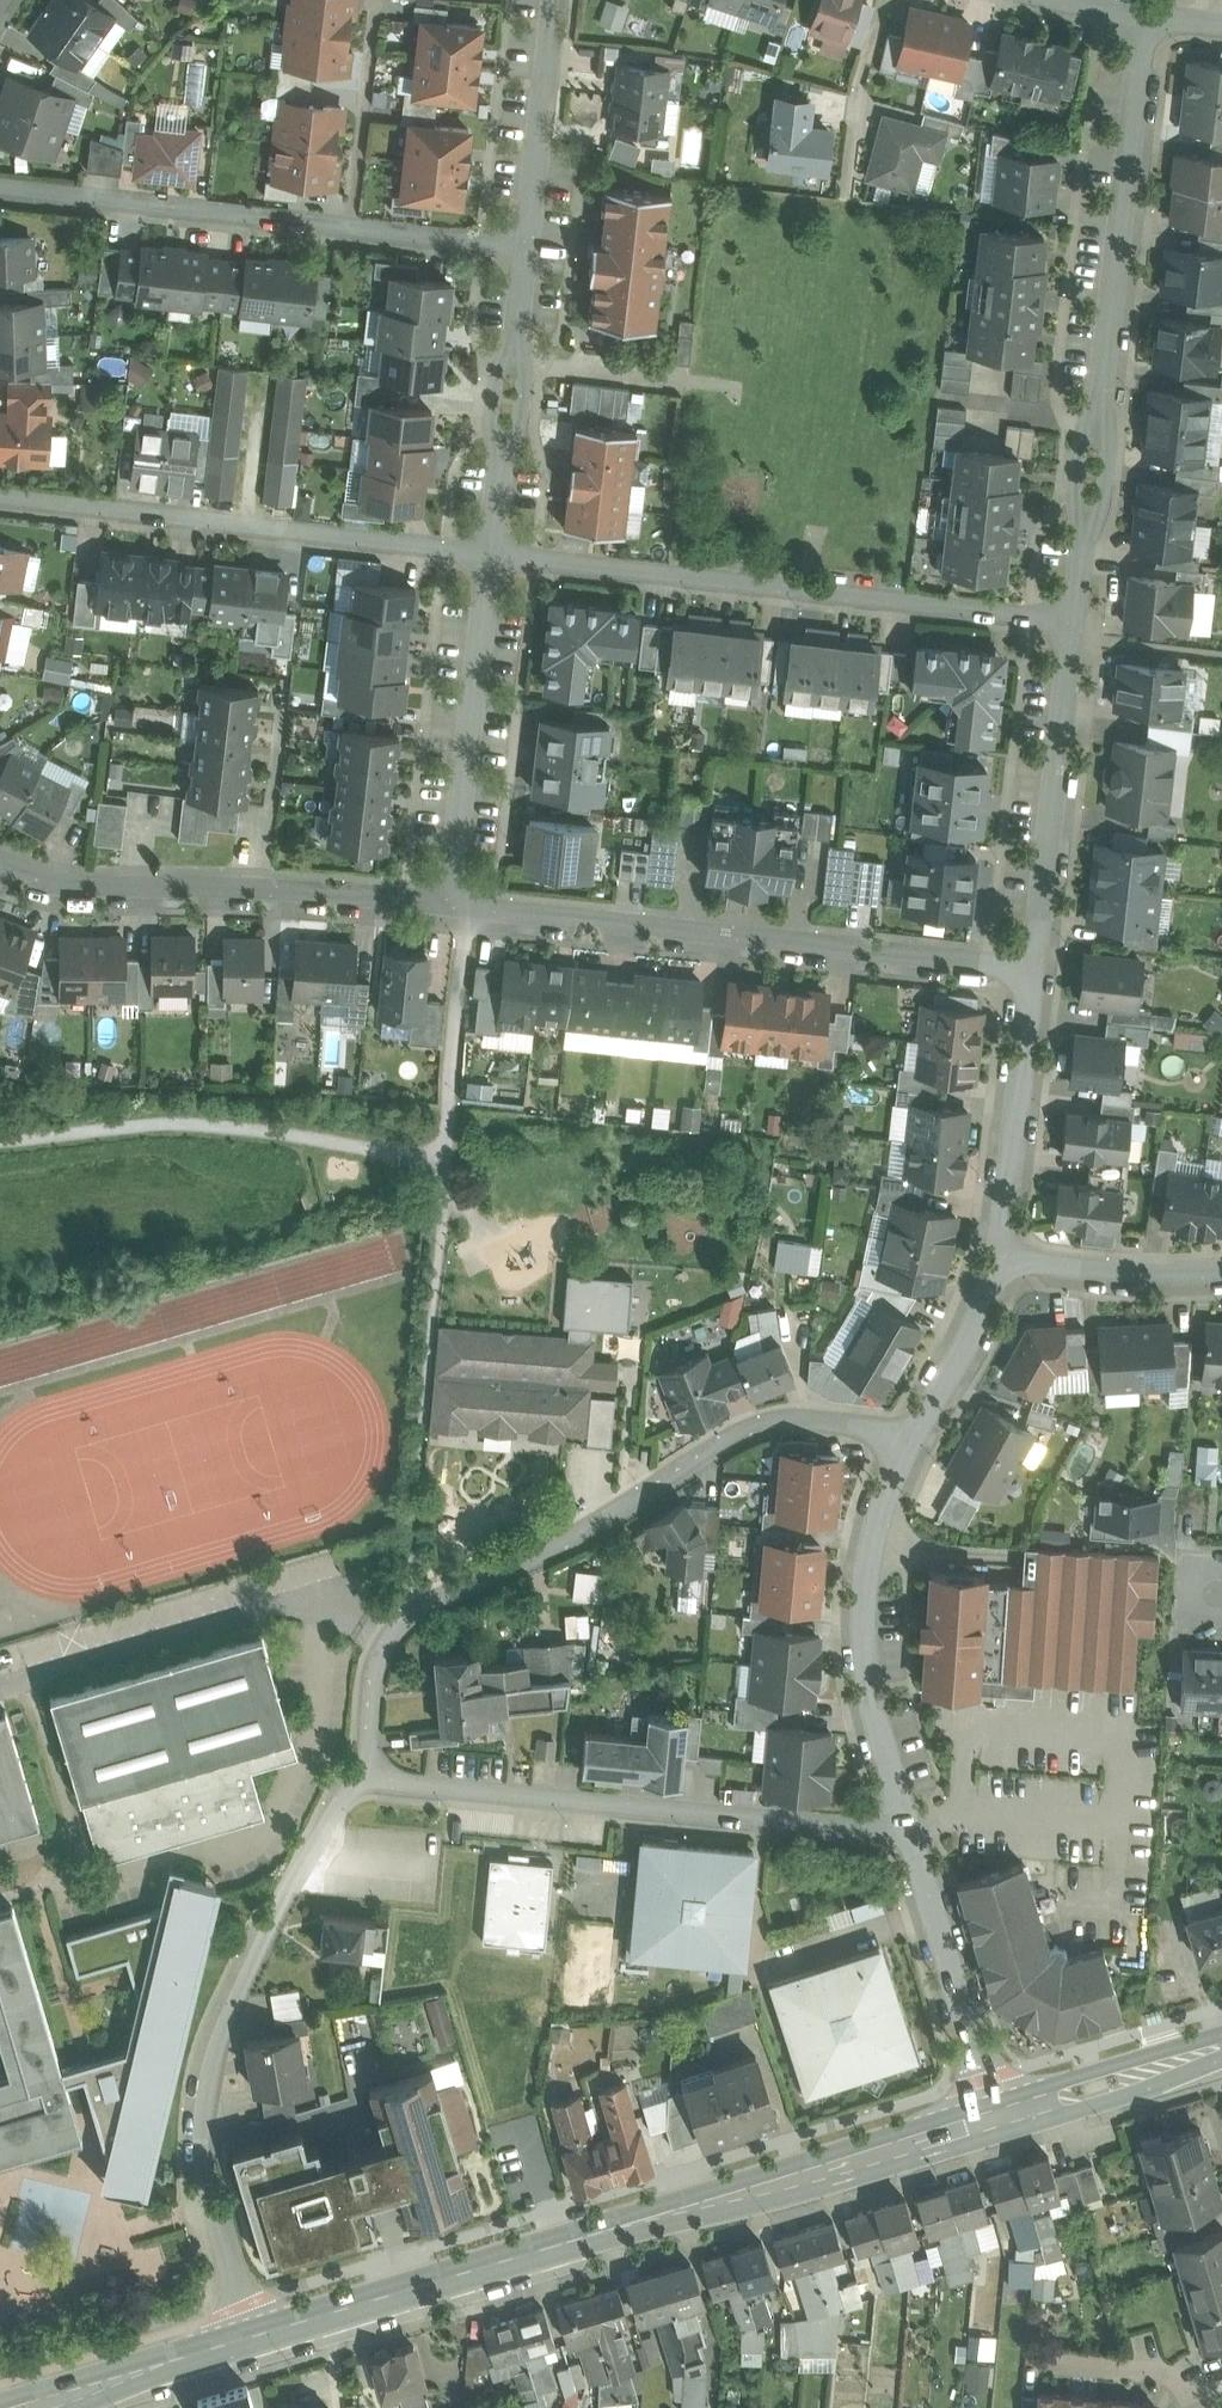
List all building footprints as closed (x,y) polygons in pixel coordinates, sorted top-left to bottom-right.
[(91,0),(54,0),(48,8),(95,41),(112,17),(113,15),(96,3),(91,0)] [(119,0),(98,0),(96,3),(113,15),(112,17),(130,29),(138,18),(119,0)] [(300,4),(294,4),(289,8),(287,25),(347,32),(350,13),(353,14),(355,0),(301,0),(300,4)] [(621,30),(630,5),(615,0),(606,0),(599,22),(621,30)] [(671,9),(685,14),(689,0),(674,0),(671,9)] [(739,9),(742,0),(711,0),(739,9)] [(739,9),(773,21),(779,3),(780,0),(742,0),(739,9)] [(811,29),(846,40),(852,22),(859,0),(821,0),(811,29)] [(793,7),(779,3),(773,21),(770,30),(783,34),(793,7)] [(446,8),(416,4),(414,20),(423,21),(423,20),(445,22),(446,8)] [(95,41),(48,8),(30,33),(60,54),(77,66),(78,65),(95,41)] [(942,18),(910,10),(904,38),(898,63),(899,63),(931,70),(942,18)] [(970,24),(942,18),(931,70),(958,76),(959,76),(964,55),(970,24)] [(445,22),(423,20),(423,21),(418,57),(477,64),(481,26),(445,22)] [(866,27),(852,22),(846,40),(860,45),(866,27)] [(347,32),(287,25),(285,43),(289,48),(295,48),(294,64),(313,67),(347,71),(349,52),(345,51),(347,32)] [(1036,40),(1003,33),(999,52),(991,84),(992,84),(1024,91),(1036,40)] [(904,38),(888,34),(879,71),(896,75),(899,63),(898,63),(904,38)] [(1068,48),(1036,40),(1024,91),(1057,99),(1057,96),(1067,54),(1068,48)] [(982,58),(975,91),(990,94),(992,84),(991,84),(999,52),(984,49),(982,58)] [(96,78),(78,65),(77,66),(60,54),(50,69),(56,73),(88,89),(96,78)] [(1081,57),(1067,54),(1057,96),(1071,99),(1081,57)] [(982,58),(964,55),(959,76),(958,76),(954,95),(973,99),(975,91),(982,58)] [(477,64),(418,57),(414,93),(414,94),(436,97),(472,101),(477,64)] [(1190,62),(1186,95),(1221,100),(1221,66),(1219,65),(1190,62)] [(313,67),(294,64),(293,68),(279,66),(277,82),(311,85),(313,67)] [(668,70),(619,64),(615,95),(664,101),(668,70)] [(88,89),(56,73),(50,89),(72,97),(71,99),(89,106),(94,92),(88,89)] [(50,89),(10,76),(0,106),(62,127),(71,99),(72,97),(50,89)] [(311,85),(277,82),(275,97),(290,99),(289,102),(309,104),(311,85)] [(436,97),(414,94),(414,93),(406,92),(404,107),(435,111),(436,97)] [(664,101),(615,95),(611,126),(642,129),(661,131),(664,101)] [(1186,95),(1182,127),(1211,131),(1221,132),(1221,100),(1186,95)] [(830,131),(807,129),(810,101),(779,98),(776,125),(773,125),(769,163),(826,169),(830,131)] [(309,104),(289,102),(288,118),(281,118),(276,121),(274,139),(335,146),(337,127),(340,127),(343,108),(309,104)] [(0,106),(0,138),(52,156),(62,127),(0,106)] [(435,111),(404,107),(402,122),(411,123),(411,122),(433,125),(435,111)] [(963,124),(924,113),(920,127),(944,134),(959,138),(963,124)] [(920,127),(885,118),(869,177),(911,188),(920,154),(937,159),(944,134),(920,127)] [(141,120),(127,119),(124,147),(124,148),(122,162),(136,163),(140,134),(140,133),(141,120)] [(433,125),(411,122),(411,123),(407,160),(465,166),(466,159),(468,159),(469,148),(467,148),(469,129),(433,125)] [(140,133),(140,134),(136,163),(135,175),(193,182),(199,131),(172,128),(171,137),(140,133)] [(661,131),(642,129),(640,143),(669,147),(670,133),(661,131)] [(1211,131),(1210,146),(1213,146),(1221,147),(1221,132),(1211,131)] [(1031,142),(993,132),(990,153),(1000,154),(1000,153),(1033,157),(1034,142),(1031,142)] [(608,154),(632,162),(639,143),(614,135),(608,154)] [(124,148),(91,137),(87,169),(120,174),(122,162),(124,148)] [(335,146),(274,139),(272,157),(276,161),(283,162),(281,178),(300,180),(334,184),(336,165),(332,165),(335,146)] [(1213,146),(1212,159),(1221,160),(1221,147),(1213,146)] [(1033,157),(1000,153),(1000,154),(995,201),(1052,207),(1057,159),(1033,157)] [(1178,155),(1175,188),(1221,193),(1221,160),(1212,159),(1178,155)] [(465,166),(407,160),(402,196),(402,197),(424,200),(461,204),(463,185),(465,185),(466,174),(464,174),(465,166)] [(300,180),(281,178),(280,181),(266,180),(264,195),(298,199),(300,180)] [(671,194),(603,186),(603,188),(604,188),(602,209),(605,210),(601,243),(595,242),(595,241),(593,241),(589,277),(591,277),(591,276),(594,276),(589,318),(588,318),(588,319),(656,327),(656,325),(655,325),(659,284),(661,284),(665,244),(664,244),(670,196),(671,196),(671,194)] [(1175,188),(1171,220),(1200,223),(1221,226),(1221,193),(1175,188)] [(402,196),(394,195),(392,210),(423,214),(424,200),(402,197),(402,196)] [(1200,223),(1198,237),(1221,240),(1221,226),(1200,223)] [(1043,236),(988,230),(986,246),(981,246),(979,260),(1044,267),(1040,266),(1043,236)] [(0,238),(0,275),(24,275),(32,274),(31,237),(0,238)] [(142,252),(103,247),(98,290),(137,294),(142,252)] [(175,251),(142,247),(142,252),(137,294),(136,299),(169,302),(175,251)] [(1168,249),(1163,291),(1188,294),(1221,298),(1221,255),(1168,249)] [(207,254),(175,251),(169,302),(201,306),(202,302),(207,259),(207,254)] [(226,261),(207,259),(202,302),(222,304),(226,261)] [(279,263),(247,259),(246,264),(241,306),(241,311),(273,315),(279,263)] [(419,264),(376,259),(374,275),(392,277),(392,276),(417,279),(419,264)] [(1044,267),(979,260),(972,320),(1037,327),(1044,267)] [(246,264),(226,261),(222,304),(241,306),(246,264)] [(317,267),(279,263),(273,315),(311,319),(311,314),(316,272),(317,267)] [(331,274),(316,272),(311,314),(326,316),(331,274)] [(0,275),(0,290),(24,289),(24,275),(0,275)] [(417,279),(392,276),(392,277),(388,308),(388,309),(443,315),(443,316),(447,317),(451,283),(417,279)] [(71,288),(28,289),(28,303),(43,303),(43,304),(71,303),(71,288)] [(1188,294),(1186,308),(1211,311),(1221,313),(1221,298),(1188,294)] [(0,304),(0,335),(44,334),(43,304),(43,303),(28,303),(0,304)] [(443,315),(388,309),(388,308),(383,307),(379,342),(384,343),(384,342),(439,348),(439,347),(443,316),(443,315)] [(1211,311),(1209,326),(1219,327),(1218,329),(1221,329),(1221,313),(1211,311)] [(1037,327),(972,320),(970,334),(976,335),(974,351),(1015,356),(1029,357),(1033,328),(1037,328),(1037,327)] [(1193,322),(1185,321),(1185,323),(1159,320),(1154,363),(1214,369),(1218,329),(1219,327),(1209,326),(1193,324),(1193,322)] [(102,334),(93,333),(92,345),(101,346),(102,334)] [(0,335),(0,366),(30,365),(45,365),(45,364),(44,334),(0,335)] [(153,340),(147,340),(143,345),(144,350),(148,354),(154,353),(157,349),(157,344),(153,340)] [(439,348),(384,342),(384,343),(381,374),(380,375),(401,377),(440,382),(444,348),(439,347),(439,348)] [(973,351),(945,348),(943,361),(971,365),(973,351)] [(132,356),(128,379),(142,387),(154,370),(132,356)] [(1029,357),(1015,356),(1013,370),(1014,370),(1027,372),(1042,373),(1043,359),(1029,357)] [(971,365),(943,361),(941,375),(970,378),(971,365)] [(73,363),(45,364),(45,365),(30,365),(31,382),(51,382),(74,382),(73,363)] [(248,368),(220,365),(215,408),(243,411),(248,368)] [(201,391),(214,385),(207,370),(194,376),(201,391)] [(1027,372),(1014,370),(1010,396),(1024,398),(1027,372)] [(401,377),(380,375),(381,374),(358,371),(356,386),(399,391),(401,377)] [(307,375),(279,372),(276,393),(305,396),(307,375)] [(1042,373),(1027,372),(1024,398),(1038,399),(1042,373)] [(970,378),(941,375),(940,388),(968,392),(970,378)] [(1184,380),(1182,395),(1208,398),(1208,399),(1221,400),(1221,385),(1221,384),(1184,380)] [(31,382),(8,381),(8,398),(45,399),(51,399),(51,382),(31,382)] [(630,388),(573,382),(570,410),(626,417),(630,388)] [(399,391),(356,386),(355,402),(372,404),(372,402),(397,405),(399,391)] [(103,391),(82,389),(80,408),(102,410),(103,391)] [(1182,395),(1151,391),(1147,423),(1205,430),(1208,399),(1208,398),(1182,395)] [(305,396),(276,393),(274,414),(302,418),(305,396)] [(48,429),(49,417),(44,416),(45,399),(12,399),(11,414),(0,413),(0,427),(48,429)] [(134,401),(129,409),(138,414),(142,406),(134,401)] [(397,405),(372,402),(372,404),(369,436),(433,443),(433,442),(428,442),(432,410),(397,405)] [(966,408),(938,405),(936,418),(965,422),(966,408)] [(243,411),(215,408),(214,414),(212,429),(241,432),(243,411)] [(200,413),(172,409),(169,431),(197,434),(200,413)] [(200,413),(197,434),(211,436),(212,429),(214,414),(200,413)] [(142,416),(125,414),(124,427),(138,429),(138,427),(140,428),(142,416)] [(302,418),(274,414),(271,436),(300,439),(302,418)] [(965,422),(936,418),(935,432),(963,435),(965,422)] [(1205,430),(1147,423),(1144,455),(1177,459),(1201,462),(1201,461),(1205,430)] [(574,451),(632,458),(635,433),(637,434),(637,432),(575,424),(575,426),(577,427),(574,451)] [(1021,427),(1007,425),(1003,453),(1017,455),(1021,427)] [(0,427),(0,459),(46,462),(48,429),(0,427)] [(140,428),(138,427),(138,429),(131,484),(161,488),(167,431),(140,428)] [(1035,428),(1021,427),(1017,455),(1018,455),(1031,457),(1035,428)] [(238,454),(241,432),(212,429),(211,436),(210,451),(238,454)] [(169,431),(167,431),(161,488),(190,491),(192,477),(197,434),(169,431)] [(963,435),(935,432),(933,445),(962,449),(963,435)] [(211,436),(197,434),(192,477),(206,479),(208,469),(210,451),(211,436)] [(300,439),(271,436),(269,457),(297,461),(300,439)] [(433,443),(369,436),(368,436),(373,437),(370,468),(365,467),(365,469),(429,476),(433,443)] [(1003,453),(962,449),(960,465),(955,465),(953,479),(1018,486),(1019,486),(1014,485),(1018,455),(1017,455),(1003,453)] [(315,451),(301,450),(300,461),(313,462),(315,451)] [(236,472),(238,454),(210,451),(208,469),(236,472)] [(632,458),(574,451),(571,476),(629,483),(632,458)] [(1220,463),(1201,461),(1201,462),(1177,459),(1176,473),(1219,478),(1220,463)] [(233,497),(236,472),(208,469),(206,479),(205,493),(233,497)] [(429,476),(365,469),(361,500),(361,502),(386,504),(420,508),(424,476),(429,477),(429,476)] [(1219,478),(1176,473),(1174,487),(1195,490),(1195,491),(1217,493),(1219,478)] [(568,500),(626,507),(629,483),(571,476),(568,500)] [(295,482),(266,479),(264,500),(293,503),(295,482)] [(1018,486),(953,479),(947,539),(1012,546),(1018,486)] [(1174,487),(1141,484),(1137,516),(1191,522),(1195,491),(1195,490),(1174,487)] [(386,504),(361,502),(361,500),(343,498),(341,514),(384,519),(386,504)] [(626,507),(568,500),(565,524),(563,524),(563,526),(625,534),(625,532),(623,531),(626,507)] [(1191,522),(1137,516),(1133,548),(1157,550),(1188,554),(1188,553),(1191,522)] [(1012,546),(947,539),(945,552),(938,551),(936,569),(1004,576),(1007,546),(1012,547),(1012,546)] [(0,547),(0,583),(8,585),(19,587),(26,552),(0,547)] [(1199,554),(1188,553),(1188,554),(1157,550),(1155,565),(1177,567),(1198,570),(1199,554)] [(137,613),(144,557),(103,552),(100,583),(97,608),(102,609),(137,613)] [(144,557),(137,613),(170,617),(171,613),(190,616),(191,605),(196,567),(176,565),(177,560),(144,557)] [(211,608),(210,616),(243,620),(249,568),(216,564),(215,569),(211,608)] [(380,569),(338,564),(336,580),(354,582),(354,581),(379,584),(380,569)] [(215,569),(196,567),(191,605),(211,608),(215,569)] [(1198,570),(1177,567),(1175,581),(1191,583),(1191,588),(1203,590),(1205,570),(1198,570)] [(287,573),(249,568),(243,620),(240,635),(277,640),(287,573)] [(1175,581),(1130,576),(1124,623),(1186,630),(1191,588),(1191,583),(1175,581)] [(100,626),(102,609),(97,608),(100,583),(79,580),(74,623),(100,626)] [(379,584),(354,581),(354,582),(351,609),(350,610),(408,617),(407,618),(412,618),(416,588),(379,584)] [(0,598),(0,613),(11,615),(10,619),(21,622),(25,603),(5,599),(0,598)] [(609,607),(552,600),(546,657),(549,658),(546,686),(590,691),(592,673),(593,653),(594,653),(632,658),(637,614),(609,611),(609,607)] [(42,607),(25,603),(21,622),(38,625),(42,607)] [(408,617),(350,610),(351,609),(346,609),(342,639),(404,646),(407,618),(408,617)] [(3,655),(10,619),(11,615),(0,613),(0,654),(3,655)] [(705,617),(691,615),(689,627),(675,626),(670,669),(669,680),(697,684),(705,617)] [(731,632),(718,631),(719,619),(705,617),(697,684),(726,687),(732,632),(731,632)] [(748,622),(733,620),(731,632),(732,632),(726,687),(754,690),(755,679),(760,636),(746,634),(748,622)] [(660,625),(644,622),(639,665),(655,667),(660,625)] [(675,626),(660,625),(655,667),(670,669),(675,626)] [(822,631),(808,629),(807,641),(792,639),(792,640),(787,683),(786,694),(814,697),(822,631)] [(837,633),(822,631),(814,697),(843,701),(849,646),(848,646),(835,644),(837,633)] [(865,636),(850,634),(848,646),(849,646),(843,701),(871,704),(873,688),(878,650),(878,649),(864,648),(865,636)] [(760,636),(755,679),(769,681),(774,638),(760,636)] [(792,640),(779,638),(774,681),(787,683),(792,640)] [(404,646),(342,639),(339,668),(405,676),(405,675),(400,675),(404,646)] [(1003,653),(946,647),(946,650),(917,647),(912,691),(931,693),(948,714),(946,733),(989,738),(993,710),(996,710),(1003,653)] [(893,652),(878,650),(873,688),(888,690),(890,678),(893,652)] [(907,653),(893,652),(890,678),(904,679),(907,653)] [(69,679),(71,656),(46,654),(44,677),(69,679)] [(1183,670),(1119,663),(1115,706),(1151,710),(1179,713),(1179,712),(1183,670)] [(405,676),(339,668),(339,669),(343,670),(340,697),(340,698),(366,702),(402,706),(405,676)] [(258,689),(202,683),(200,694),(204,699),(202,711),(251,717),(253,704),(257,701),(258,689)] [(366,702),(340,698),(340,697),(324,695),(322,711),(364,716),(366,702)] [(1179,713),(1151,710),(1149,724),(1191,729),(1193,714),(1179,712),(1179,713)] [(202,711),(198,711),(197,722),(201,727),(199,740),(248,746),(249,732),(254,729),(255,717),(251,717),(202,711)] [(535,784),(600,789),(606,717),(541,712),(535,784)] [(1191,729),(1149,724),(1146,746),(1173,749),(1173,750),(1189,752),(1191,729)] [(398,735),(342,728),(340,740),(344,744),(342,757),(391,762),(393,750),(397,747),(398,735)] [(0,742),(0,774),(11,753),(17,757),(21,748),(14,735),(0,742)] [(248,746),(199,740),(197,754),(193,757),(192,769),(196,769),(244,774),(244,775),(248,775),(250,763),(246,759),(248,746)] [(1146,746),(1116,742),(1114,763),(1112,763),(1107,766),(1105,783),(1109,787),(1111,788),(1108,808),(1128,811),(1128,812),(1132,818),(1140,819),(1146,815),(1146,813),(1165,815),(1173,750),(1173,749),(1146,746)] [(920,761),(951,764),(952,751),(921,747),(920,761)] [(11,753),(0,774),(0,807),(16,816),(39,771),(40,771),(41,770),(17,757),(11,753)] [(342,757),(338,756),(337,768),(341,772),(339,786),(388,792),(389,778),(394,775),(395,763),(391,762),(342,757)] [(915,796),(983,803),(986,768),(951,764),(920,761),(915,796)] [(244,774),(196,769),(194,782),(190,785),(189,797),(212,799),(240,803),(245,803),(246,791),(243,787),(244,775),(244,774)] [(39,771),(16,816),(14,819),(44,834),(58,808),(69,787),(68,786),(40,771),(39,771)] [(69,787),(58,808),(71,815),(86,785),(72,778),(68,786),(69,787)] [(388,792),(339,786),(337,799),(333,803),(332,814),(336,815),(384,820),(388,821),(390,809),(386,805),(388,792)] [(189,797),(183,796),(182,810),(210,814),(212,799),(189,797)] [(967,829),(979,830),(983,803),(915,796),(913,822),(967,829)] [(240,803),(212,799),(210,814),(239,817),(240,803)] [(127,803),(99,800),(97,814),(126,818),(127,803)] [(739,807),(714,804),(711,829),(705,877),(729,880),(728,888),(747,891),(755,818),(738,816),(739,807)] [(210,814),(182,810),(180,824),(208,828),(210,814)] [(833,813),(805,810),(802,836),(830,839),(833,813)] [(773,820),(755,818),(747,891),(765,893),(767,884),(791,887),(796,839),(799,814),(774,811),(773,820)] [(126,818),(97,814),(96,828),(124,832),(126,818)] [(239,817),(210,814),(208,828),(237,831),(239,817)] [(384,820),(336,815),(334,827),(330,830),(328,842),(385,849),(386,837),(383,833),(384,820)] [(526,867),(590,875),(594,826),(530,820),(526,867)] [(1177,825),(1149,821),(1147,835),(1176,839),(1177,825)] [(966,843),(967,829),(913,822),(911,836),(923,837),(966,843)] [(208,828),(180,824),(178,839),(207,842),(208,828)] [(679,830),(653,827),(647,883),(673,886),(679,830)] [(124,832),(96,828),(94,843),(122,846),(124,832)] [(1147,835),(1114,831),(1112,846),(1146,849),(1147,835)] [(964,857),(966,843),(923,837),(920,851),(964,857)] [(1112,846),(1098,844),(1093,885),(1157,892),(1162,851),(1146,849),(1112,846)] [(855,848),(829,845),(822,902),(849,905),(849,901),(854,858),(855,848)] [(906,879),(973,887),(976,858),(964,857),(920,851),(910,850),(906,879)] [(882,861),(854,858),(849,901),(878,905),(882,861)] [(973,887),(906,879),(902,907),(969,915),(973,887)] [(1157,892),(1093,885),(1089,923),(1125,927),(1153,930),(1153,929),(1157,892)] [(5,920),(0,934),(0,987),(11,991),(12,991),(22,965),(34,931),(5,920)] [(1153,930),(1125,927),(1123,944),(1156,947),(1158,929),(1153,929),(1153,930)] [(111,935),(108,938),(93,938),(93,995),(123,996),(124,995),(124,958),(124,938),(121,935),(111,935)] [(194,936),(153,935),(153,964),(153,990),(193,990),(194,936)] [(93,938),(62,938),(62,957),(62,995),(64,995),(93,995),(93,938)] [(263,938),(245,938),(245,941),(225,940),(225,961),(224,995),(226,995),(262,995),(263,938)] [(326,942),(298,940),(295,976),(294,995),(295,995),(323,997),(326,942)] [(355,944),(326,942),(323,997),(322,1009),(349,1011),(350,999),(351,999),(352,980),(355,944)] [(408,954),(404,949),(395,947),(390,952),(387,951),(380,1013),(411,1017),(421,1018),(423,999),(428,956),(408,954)] [(1141,960),(1085,954),(1080,1001),(1108,1005),(1136,1008),(1136,1007),(1141,960)] [(62,957),(44,956),(42,972),(37,1000),(64,1000),(64,995),(62,995),(62,957)] [(139,958),(124,958),(124,995),(123,996),(123,1001),(138,1002),(138,1001),(139,964),(139,958)] [(538,963),(506,959),(503,990),(499,1023),(501,1024),(534,1027),(535,1016),(534,1016),(540,963),(538,962),(538,963)] [(225,961),(208,961),(208,1004),(226,1004),(226,995),(224,995),(225,961)] [(573,967),(540,963),(534,1016),(535,1016),(566,1019),(567,1019),(573,967)] [(153,990),(153,964),(139,964),(138,1001),(138,1002),(138,1007),(153,1007),(153,990)] [(42,972),(22,965),(12,991),(11,991),(6,1004),(35,1012),(37,1000),(42,972)] [(491,967),(476,965),(473,994),(479,995),(487,996),(488,988),(488,987),(491,967)] [(606,970),(573,967),(567,1019),(566,1019),(566,1024),(567,1024),(565,1043),(612,1048),(616,1015),(602,1013),(605,980),(606,970)] [(668,977),(635,973),(634,983),(630,1016),(616,1015),(612,1048),(660,1053),(662,1034),(668,977)] [(295,976),(279,975),(276,1017),(293,1019),(295,995),(294,995),(295,976)] [(701,980),(668,977),(662,1034),(693,1037),(695,1038),(699,1004),(701,980)] [(369,981),(352,980),(351,999),(350,999),(349,1011),(348,1023),(365,1024),(369,981)] [(619,981),(605,980),(602,1013),(616,1015),(619,981)] [(634,983),(619,981),(616,1015),(630,1016),(634,983)] [(748,985),(730,983),(726,1013),(723,1041),(725,1041),(757,1045),(762,991),(761,991),(747,989),(748,985)] [(793,995),(779,993),(779,988),(762,986),(761,991),(762,991),(757,1045),(788,1048),(795,990),(794,990),(793,995)] [(488,987),(488,988),(487,996),(479,995),(475,1030),(500,1032),(501,1024),(499,1023),(503,990),(488,987)] [(810,996),(795,995),(796,990),(795,990),(788,1048),(819,1051),(821,1052),(824,1022),(827,993),(810,992),(810,996)] [(978,996),(935,991),(933,1006),(976,1011),(978,996)] [(443,1001),(423,999),(421,1018),(411,1017),(409,1040),(438,1043),(443,1001)] [(713,1006),(699,1004),(695,1038),(693,1037),(692,1047),(708,1049),(708,1048),(712,1012),(713,1006)] [(933,1006),(923,1005),(921,1026),(925,1026),(923,1041),(977,1047),(982,1012),(976,1011),(933,1006)] [(1136,1008),(1108,1005),(1107,1021),(1149,1026),(1151,1008),(1136,1007),(1136,1008)] [(726,1013),(712,1012),(708,1048),(724,1050),(725,1041),(723,1041),(726,1013)] [(851,1015),(837,1014),(836,1023),(834,1043),(835,1043),(847,1044),(851,1015)] [(836,1023),(824,1022),(821,1052),(819,1051),(818,1061),(833,1062),(835,1043),(834,1043),(836,1023)] [(1174,1027),(1172,1042),(1203,1046),(1204,1030),(1174,1027)] [(1123,1040),(1076,1034),(1070,1081),(1117,1087),(1123,1040)] [(977,1047),(923,1041),(920,1069),(919,1074),(942,1076),(973,1080),(977,1047)] [(920,1069),(899,1067),(897,1088),(940,1093),(942,1076),(919,1074),(920,1069)] [(940,1093),(897,1088),(895,1103),(912,1105),(912,1104),(938,1107),(940,1093)] [(1135,1104),(1102,1100),(1100,1114),(1131,1118),(1131,1119),(1133,1120),(1135,1104)] [(938,1107),(912,1104),(912,1105),(908,1139),(894,1137),(894,1138),(908,1140),(910,1141),(910,1140),(964,1146),(968,1111),(938,1107)] [(1100,1114),(1067,1110),(1062,1153),(1090,1157),(1126,1161),(1126,1159),(1131,1119),(1131,1118),(1100,1114)] [(964,1146),(910,1140),(910,1141),(908,1140),(894,1138),(894,1139),(910,1141),(906,1175),(906,1176),(924,1178),(959,1182),(961,1165),(964,1166),(965,1155),(963,1155),(964,1146)] [(1177,1149),(1159,1146),(1152,1189),(1167,1192),(1170,1171),(1174,1172),(1177,1149)] [(1126,1161),(1090,1157),(1089,1171),(1127,1175),(1129,1160),(1126,1159),(1126,1161)] [(1127,1175),(1089,1171),(1087,1185),(1123,1189),(1122,1190),(1125,1191),(1127,1175)] [(1174,1172),(1170,1171),(1167,1192),(1162,1223),(1179,1225),(1178,1228),(1195,1230),(1203,1176),(1174,1172)] [(924,1178),(906,1176),(906,1175),(882,1172),(880,1187),(922,1192),(924,1178)] [(1203,1176),(1195,1230),(1211,1233),(1212,1230),(1221,1232),(1221,1179),(1203,1176)] [(1087,1185),(1059,1182),(1053,1224),(1082,1228),(1115,1232),(1118,1232),(1122,1190),(1123,1189),(1087,1185)] [(922,1192),(880,1187),(876,1207),(894,1211),(895,1203),(919,1208),(922,1192)] [(870,1233),(870,1234),(949,1251),(956,1216),(919,1208),(895,1203),(894,1211),(888,1237),(870,1233)] [(1115,1232),(1082,1228),(1080,1242),(1114,1246),(1115,1232)] [(949,1251),(870,1234),(869,1235),(888,1239),(882,1264),(880,1273),(904,1278),(941,1286),(949,1251)] [(810,1245),(779,1240),(775,1267),(806,1272),(810,1245)] [(904,1278),(880,1273),(882,1264),(864,1260),(858,1284),(873,1287),(873,1286),(901,1292),(904,1278)] [(901,1292),(873,1286),(873,1287),(867,1297),(876,1302),(877,1301),(903,1317),(916,1295),(901,1292)] [(903,1317),(877,1301),(876,1302),(859,1332),(842,1322),(841,1323),(904,1360),(913,1345),(911,1344),(921,1327),(903,1317)] [(775,1307),(758,1310),(761,1329),(737,1338),(734,1349),(736,1354),(749,1385),(752,1394),(794,1377),(780,1341),(775,1307)] [(1207,1321),(1203,1378),(1221,1380),(1221,1322),(1207,1321)] [(904,1360),(841,1323),(841,1324),(858,1334),(838,1366),(838,1367),(862,1382),(882,1393),(892,1376),(894,1377),(904,1360)] [(1170,1323),(1135,1325),(1139,1387),(1174,1385),(1172,1342),(1170,1323)] [(1135,1325),(1099,1327),(1100,1346),(1103,1389),(1139,1387),(1135,1325)] [(592,1340),(442,1327),(435,1418),(584,1431),(587,1404),(587,1396),(588,1383),(590,1361),(592,1340)] [(1061,1327),(1030,1329),(1005,1374),(1038,1392),(1039,1391),(1053,1366),(1064,1366),(1061,1328),(1061,1327)] [(1084,1327),(1061,1328),(1064,1366),(1073,1365),(1087,1364),(1086,1348),(1084,1327)] [(1191,1340),(1172,1342),(1174,1385),(1188,1384),(1191,1340)] [(1100,1346),(1086,1348),(1087,1364),(1089,1390),(1103,1389),(1100,1346)] [(736,1354),(710,1365),(722,1396),(749,1385),(736,1354)] [(706,1355),(661,1372),(671,1396),(667,1398),(673,1414),(677,1412),(682,1426),(727,1409),(722,1396),(710,1365),(706,1355)] [(838,1366),(826,1359),(810,1357),(808,1384),(830,1397),(852,1399),(862,1382),(838,1367),(838,1366)] [(618,1363),(590,1361),(588,1383),(616,1386),(618,1363)] [(1064,1366),(1053,1366),(1039,1391),(1075,1389),(1073,1365),(1064,1366)] [(615,1397),(591,1395),(591,1397),(588,1397),(588,1396),(587,1396),(587,1404),(590,1405),(587,1442),(611,1444),(615,1397)] [(1032,1433),(984,1407),(970,1432),(1018,1458),(1032,1433)] [(1058,1415),(1030,1407),(1026,1420),(1053,1429),(1058,1415)] [(1018,1458),(970,1432),(949,1469),(960,1476),(985,1490),(997,1496),(1018,1458)] [(816,1439),(796,1438),(777,1439),(776,1452),(784,1453),(784,1451),(815,1454),(816,1439)] [(1218,1446),(1199,1445),(1196,1476),(1216,1477),(1218,1446)] [(815,1454),(784,1451),(784,1453),(776,1452),(774,1481),(837,1487),(838,1478),(834,1477),(835,1470),(836,1470),(837,1456),(815,1454)] [(1183,1456),(1169,1455),(1167,1483),(1181,1484),(1183,1456)] [(985,1490),(960,1476),(953,1488),(978,1502),(985,1490)] [(837,1487),(774,1481),(773,1494),(765,1493),(763,1511),(765,1511),(800,1514),(832,1517),(833,1504),(832,1504),(832,1496),(836,1496),(837,1487)] [(978,1502),(953,1488),(939,1513),(964,1527),(978,1502)] [(1158,1498),(1099,1494),(1097,1522),(1134,1525),(1156,1527),(1158,1498)] [(706,1505),(691,1503),(687,1506),(684,1502),(635,1534),(644,1549),(667,1535),(670,1540),(668,1565),(680,1566),(677,1609),(696,1611),(700,1567),(702,1548),(706,1505)] [(720,1506),(706,1505),(702,1548),(716,1549),(720,1506)] [(800,1514),(765,1511),(763,1525),(799,1529),(800,1514)] [(1097,1522),(1091,1522),(1090,1536),(1133,1539),(1134,1525),(1097,1522)] [(799,1529),(763,1525),(762,1540),(760,1540),(760,1541),(767,1542),(768,1540),(798,1543),(799,1529)] [(798,1543),(768,1540),(767,1542),(760,1541),(758,1570),(821,1576),(822,1567),(818,1566),(818,1559),(820,1559),(821,1545),(798,1543)] [(1042,1584),(1045,1548),(1024,1546),(1024,1556),(1022,1583),(1042,1584)] [(1158,1556),(1045,1548),(1042,1584),(1022,1583),(984,1580),(980,1633),(977,1675),(1133,1687),(1137,1631),(1153,1632),(1158,1556)] [(606,1573),(576,1569),(573,1597),(603,1600),(606,1573)] [(821,1576),(758,1570),(755,1599),(762,1600),(762,1601),(788,1604),(815,1606),(816,1593),(815,1593),(816,1585),(820,1586),(821,1576)] [(922,1629),(980,1633),(984,1580),(985,1575),(932,1572),(929,1621),(922,1621),(922,1629)] [(788,1604),(762,1601),(762,1600),(755,1599),(753,1599),(751,1615),(786,1618),(787,1618),(788,1604)] [(563,1611),(564,1633),(588,1632),(587,1610),(563,1611)] [(751,1615),(743,1614),(742,1629),(758,1631),(758,1629),(785,1632),(786,1618),(751,1615)] [(785,1632),(758,1629),(758,1631),(755,1662),(818,1668),(820,1651),(816,1651),(818,1635),(785,1632)] [(980,1633),(922,1629),(921,1636),(927,1637),(924,1686),(956,1688),(976,1690),(977,1675),(980,1633)] [(262,1633),(50,1695),(80,1797),(81,1797),(101,1863),(265,1815),(251,1769),(298,1755),(292,1734),(262,1633)] [(574,1640),(524,1645),(526,1661),(527,1661),(529,1680),(569,1676),(574,1640)] [(1184,1649),(1181,1706),(1221,1709),(1221,1651),(1184,1649)] [(478,1654),(436,1658),(439,1688),(480,1685),(529,1680),(527,1661),(526,1661),(479,1666),(478,1654)] [(818,1668),(755,1662),(752,1694),(752,1695),(779,1698),(811,1701),(813,1685),(816,1686),(818,1668)] [(529,1680),(480,1685),(481,1696),(493,1695),(494,1700),(517,1698),(518,1705),(566,1700),(569,1676),(529,1680)] [(480,1685),(440,1688),(443,1727),(484,1724),(481,1696),(480,1685)] [(779,1698),(752,1695),(752,1694),(736,1693),(735,1708),(777,1712),(779,1698)] [(777,1712),(735,1708),(733,1724),(772,1727),(772,1726),(776,1726),(777,1712)] [(40,1823),(6,1710),(0,1711),(0,1835),(40,1823)] [(687,1717),(648,1713),(648,1714),(633,1712),(633,1714),(631,1736),(588,1732),(588,1730),(586,1730),(582,1770),(584,1771),(584,1769),(597,1770),(597,1774),(619,1776),(620,1772),(644,1775),(643,1778),(642,1778),(642,1780),(682,1784),(682,1782),(681,1781),(684,1755),(687,1719),(688,1719),(688,1717),(687,1717)] [(702,1714),(687,1712),(687,1717),(688,1717),(688,1719),(687,1719),(684,1755),(698,1757),(698,1753),(702,1714)] [(776,1726),(772,1726),(772,1727),(769,1759),(832,1765),(833,1747),(830,1747),(831,1732),(776,1726)] [(722,1755),(698,1753),(698,1757),(704,1769),(721,1771),(722,1755)] [(832,1765),(769,1759),(766,1791),(825,1797),(827,1782),(830,1782),(832,1765)] [(754,1851),(643,1841),(635,1928),(629,1927),(626,1957),(656,1960),(656,1954),(731,1961),(728,1994),(741,1990),(754,1851)] [(632,1858),(577,1853),(576,1866),(631,1871),(632,1858)] [(483,1856),(479,1942),(545,1944),(548,1858),(483,1856)] [(971,1924),(1036,1904),(1023,1861),(973,1876),(958,1881),(971,1924)] [(160,1908),(214,1892),(216,1884),(182,1875),(184,1870),(171,1867),(160,1908)] [(1208,1891),(1213,1910),(1221,1907),(1221,1901),(1218,1888),(1208,1891)] [(82,2134),(66,2079),(83,2074),(110,2164),(105,2184),(142,2193),(214,1892),(160,1908),(66,1936),(77,1972),(127,1958),(138,1997),(126,2048),(61,2068),(13,1905),(0,1909),(0,2040),(9,2072),(0,2075),(0,2159),(82,2134)] [(882,1897),(755,1938),(758,1949),(886,1908),(882,1897)] [(1023,2015),(1061,1947),(1055,1944),(1048,1946),(1036,1904),(971,1924),(994,1998),(1023,2015)] [(1187,1917),(1199,1959),(1221,1952),(1221,1907),(1213,1910),(1187,1917)] [(389,1922),(325,1915),(322,1948),(360,1953),(361,1944),(386,1947),(389,1922)] [(1061,1947),(1023,2015),(1053,2032),(1122,2012),(1103,1947),(1068,1957),(1067,1950),(1061,1947)] [(880,1948),(773,1983),(800,2066),(795,2068),(804,2096),(832,2087),(831,2082),(891,2063),(893,2068),(921,2058),(912,2030),(907,2032),(880,1948)] [(728,1994),(699,2004),(709,2033),(758,2017),(750,1994),(750,1987),(741,1990),(728,1994)] [(298,1988),(271,1992),(275,2020),(303,2016),(298,1988)] [(443,1998),(429,2002),(440,2039),(454,2034),(443,1998)] [(303,2016),(275,2020),(278,2034),(296,2031),(297,2033),(309,2031),(306,2015),(303,2016)] [(548,2037),(568,2038),(569,2024),(549,2023),(548,2037)] [(278,2034),(247,2040),(256,2089),(261,2089),(291,2084),(305,2081),(297,2033),(296,2031),(278,2034)] [(756,2055),(714,2069),(716,2076),(685,2086),(686,2089),(702,2137),(704,2141),(777,2117),(756,2055)] [(432,2070),(370,2089),(386,2144),(398,2183),(400,2191),(411,2225),(473,2207),(456,2149),(471,2144),(475,2138),(459,2087),(453,2083),(437,2088),(432,2070)] [(625,2082),(601,2089),(612,2128),(612,2129),(614,2135),(602,2138),(613,2177),(630,2172),(651,2166),(639,2127),(638,2128),(625,2082)] [(291,2084),(261,2089),(266,2121),(296,2111),(291,2084)] [(686,2089),(669,2094),(666,2124),(666,2125),(672,2147),(702,2137),(686,2089)] [(579,2096),(555,2103),(568,2148),(591,2141),(579,2096)] [(659,2100),(644,2105),(651,2130),(666,2125),(666,2124),(659,2100)] [(1197,2128),(1142,2144),(1156,2190),(1211,2174),(1197,2128)] [(264,2140),(232,2150),(266,2263),(298,2254),(297,2251),(303,2249),(304,2252),(377,2230),(368,2200),(366,2192),(398,2183),(386,2144),(324,2163),(318,2144),(307,2148),(301,2129),(270,2138),(271,2142),(265,2144),(264,2140)] [(568,2148),(566,2149),(577,2188),(598,2182),(597,2181),(613,2177),(602,2138),(591,2141),(568,2148)] [(1018,2163),(1018,2165),(1040,2241),(1042,2247),(1046,2260),(1062,2255),(1044,2198),(1059,2194),(1054,2175),(1047,2154),(1018,2163)] [(1092,2164),(1075,2169),(1084,2201),(1101,2196),(1092,2164)] [(1018,2165),(988,2174),(999,2211),(1023,2204),(1024,2209),(1011,2213),(1021,2247),(1040,2241),(1018,2165)] [(1075,2169),(1054,2175),(1059,2194),(1066,2192),(1070,2205),(1084,2201),(1075,2169)] [(1211,2174),(1156,2190),(1164,2216),(1164,2217),(1194,2208),(1219,2201),(1211,2174)] [(976,2178),(947,2186),(947,2187),(963,2239),(967,2254),(975,2251),(981,2250),(974,2225),(981,2224),(979,2217),(988,2215),(976,2178)] [(366,2192),(368,2200),(384,2196),(400,2191),(398,2183),(366,2192)] [(947,2186),(917,2196),(928,2232),(942,2228),(943,2233),(941,2233),(943,2241),(940,2242),(951,2282),(973,2275),(971,2268),(970,2268),(970,2264),(969,2264),(966,2254),(967,2254),(963,2239),(947,2187),(947,2186)] [(906,2198),(875,2207),(875,2208),(887,2246),(890,2256),(890,2257),(895,2275),(916,2269),(908,2239),(918,2236),(906,2198)] [(887,2246),(875,2208),(845,2217),(857,2254),(870,2250),(874,2263),(876,2262),(881,2279),(895,2275),(890,2257),(890,2256),(887,2246)] [(1194,2208),(1164,2217),(1164,2216),(1152,2219),(1157,2234),(1198,2222),(1194,2208)] [(834,2220),(804,2229),(829,2312),(840,2309),(845,2307),(831,2261),(845,2257),(834,2220)] [(1198,2222),(1157,2234),(1162,2249),(1176,2245),(1175,2244),(1202,2236),(1198,2222)] [(829,2312),(804,2229),(774,2238),(785,2275),(797,2271),(811,2317),(829,2312)] [(1175,2244),(1176,2245),(1183,2270),(1221,2259),(1221,2230),(1202,2236),(1175,2244)] [(762,2241),(732,2250),(743,2287),(747,2298),(755,2325),(756,2325),(772,2320),(760,2282),(774,2278),(762,2241)] [(1040,2241),(1021,2247),(1017,2253),(1017,2259),(1031,2260),(1035,2260),(1036,2249),(1042,2247),(1040,2241)] [(1042,2247),(1036,2249),(1035,2260),(1035,2263),(1046,2260),(1042,2247)] [(747,2298),(743,2287),(732,2250),(702,2260),(714,2296),(729,2291),(742,2329),(755,2325),(747,2298)] [(967,2254),(966,2254),(969,2264),(970,2264),(970,2268),(971,2268),(979,2266),(975,2251),(967,2254)] [(1017,2259),(1009,2259),(1009,2277),(1030,2277),(1031,2260),(1017,2259)] [(1183,2270),(1204,2344),(1221,2339),(1221,2259),(1183,2270)] [(703,2300),(691,2262),(660,2272),(672,2309),(685,2349),(686,2354),(685,2354),(684,2364),(704,2358),(700,2344),(706,2342),(694,2303),(703,2300)] [(672,2309),(660,2272),(630,2281),(641,2318),(656,2314),(668,2354),(685,2349),(672,2309)] [(895,2275),(881,2279),(886,2293),(899,2288),(895,2275)] [(869,2282),(860,2285),(863,2298),(873,2296),(869,2282)] [(859,2283),(843,2287),(849,2306),(863,2302),(862,2298),(863,2298),(860,2285),(859,2283)] [(635,2369),(622,2325),(629,2323),(617,2285),(588,2294),(588,2295),(599,2332),(612,2376),(600,2380),(599,2401),(637,2398),(629,2371),(635,2369)] [(599,2332),(588,2295),(557,2304),(568,2342),(578,2338),(591,2382),(600,2380),(612,2376),(599,2332)] [(548,2360),(547,2361),(543,2349),(556,2345),(544,2308),(514,2317),(514,2318),(535,2385),(538,2393),(556,2386),(548,2360)] [(727,2334),(719,2308),(711,2310),(721,2342),(726,2341),(727,2334)] [(829,2312),(811,2317),(795,2319),(800,2355),(835,2355),(840,2309),(829,2312)] [(535,2385),(514,2318),(484,2327),(496,2363),(508,2360),(512,2373),(516,2371),(521,2389),(535,2385)] [(795,2319),(781,2322),(781,2355),(800,2355),(795,2319)] [(755,2325),(742,2329),(742,2347),(764,2347),(764,2330),(757,2331),(756,2325),(755,2325)] [(482,2343),(468,2347),(466,2372),(468,2372),(475,2374),(490,2369),(482,2343)] [(396,2350),(397,2352),(390,2355),(389,2353),(385,2351),(377,2353),(374,2358),(375,2359),(373,2360),(384,2399),(385,2399),(388,2407),(395,2407),(428,2398),(425,2389),(426,2388),(414,2345),(396,2350)] [(685,2349),(668,2354),(674,2373),(684,2370),(684,2368),(684,2364),(685,2354),(686,2354),(685,2349)] [(684,2364),(684,2367),(684,2370),(684,2378),(682,2407),(704,2407),(706,2372),(704,2358),(684,2364)] [(987,2389),(988,2361),(966,2360),(965,2388),(987,2389)] [(580,2361),(569,2364),(576,2387),(586,2384),(580,2361)] [(684,2370),(674,2373),(676,2381),(684,2378),(684,2370)] [(475,2374),(468,2372),(466,2384),(474,2385),(475,2374)] [(535,2385),(521,2389),(525,2402),(539,2398),(538,2393),(535,2385)] [(198,2400),(201,2407),(254,2407),(247,2386),(198,2400)] [(556,2386),(538,2393),(539,2398),(540,2406),(541,2407),(559,2395),(556,2386)] [(1037,2392),(1037,2397),(1036,2407),(1067,2407),(1068,2395),(1037,2392)] [(1068,2395),(1067,2407),(1096,2407),(1097,2398),(1068,2395)] [(1022,2396),(1021,2407),(1036,2407),(1037,2397),(1022,2396)] [(525,2402),(527,2407),(534,2407),(540,2406),(539,2398),(525,2402)] [(1097,2398),(1096,2407),(1125,2407),(1125,2401),(1097,2398)]
